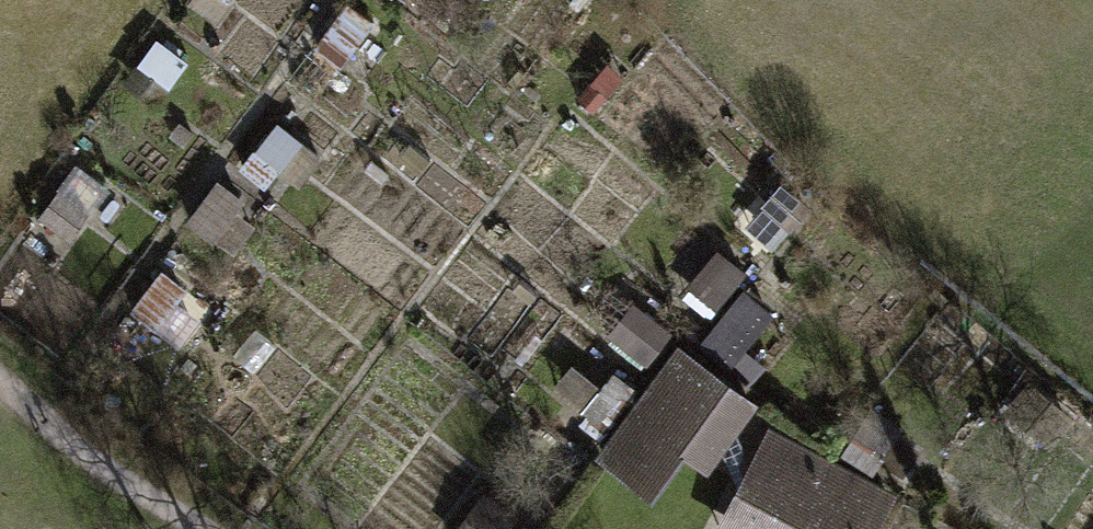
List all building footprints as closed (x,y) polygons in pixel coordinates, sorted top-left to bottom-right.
[(188,4),(220,26),(238,0),(191,0),(188,4)] [(375,22),(347,2),(314,47),(341,67),(375,22)] [(190,62),(156,39),(138,65),(136,64),(121,84),(157,109),(190,62)] [(184,149),(194,134),(180,123),(169,138),(184,149)] [(323,159),(278,123),(256,152),(254,150),(239,168),(266,189),(279,172),(300,188),(323,159)] [(71,242),(107,193),(75,169),(38,218),(71,242)] [(246,199),(218,179),(186,223),(214,243),(216,241),(235,254),(256,225),(237,212),(246,199)] [(812,208),(783,182),(762,206),(791,231),(812,208)] [(747,273),(718,249),(688,286),(717,310),(747,273)] [(188,288),(162,269),(131,312),(156,331),(188,288)] [(746,290),(743,287),(698,345),(730,369),(745,350),(773,314),(772,312),(776,307),(749,286),(746,290)] [(675,333),(636,302),(609,335),(648,367),(675,333)] [(642,392),(593,458),(652,501),(686,454),(710,472),(761,401),(679,341),(642,392)] [(766,367),(745,350),(730,369),(750,386),(766,367)] [(600,441),(639,390),(614,371),(602,387),(572,363),(555,387),(583,408),(580,411),(588,415),(579,424),(600,441)] [(904,428),(872,408),(842,454),(874,474),(904,428)] [(771,426),(716,528),(882,528),(900,494),(771,426)] [(486,492),(458,528),(512,528),(521,518),(486,492)]
